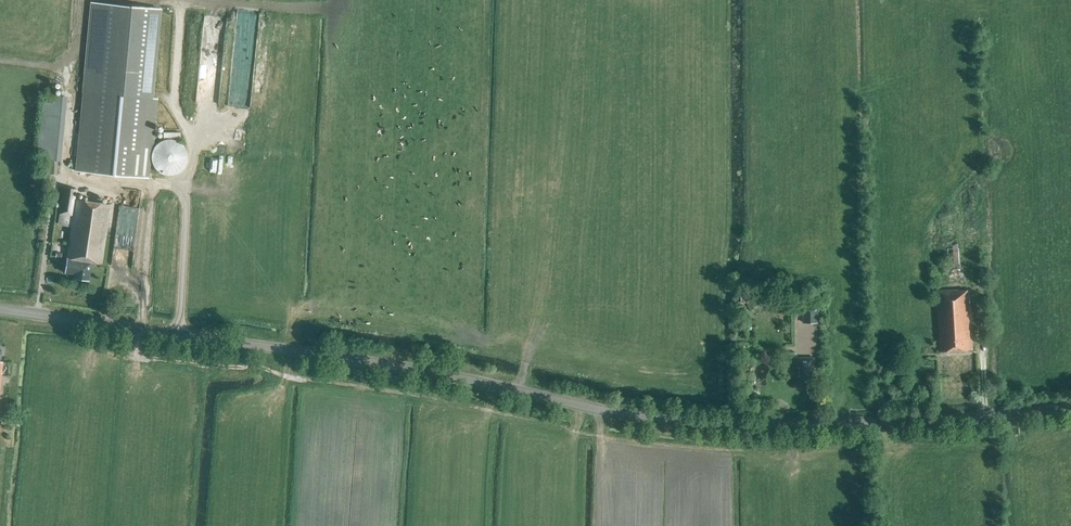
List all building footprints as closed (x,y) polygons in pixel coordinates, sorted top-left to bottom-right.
[(77,172),(148,178),(156,99),(153,99),(161,9),(93,3),(77,172)] [(57,161),(63,96),(41,94),(35,158),(57,161)] [(169,176),(174,175),(179,173),(182,170),(185,165),(187,160),(187,155),(186,150),(183,146),(179,142),(175,140),(169,139),(164,140),(160,142),(156,145),(153,150),(151,154),(151,160),(152,165),(155,169),(159,172),(164,175),(169,176)] [(101,264),(110,205),(75,200),(77,189),(63,187),(59,214),(73,216),(64,273),(74,274),(73,279),(88,281),(91,262),(101,264)] [(949,280),(961,279),(958,241),(947,242),(949,280)] [(959,291),(959,290),(936,291),(940,352),(973,350),(969,290),(959,291)] [(764,303),(764,293),(747,294),(747,304),(764,303)] [(803,322),(820,322),(819,294),(803,294),(803,322)] [(795,376),(795,384),(798,384),(798,387),(809,387),(809,375),(814,375),(813,357),(795,358),(795,366),(793,366),(793,376),(795,376)]
